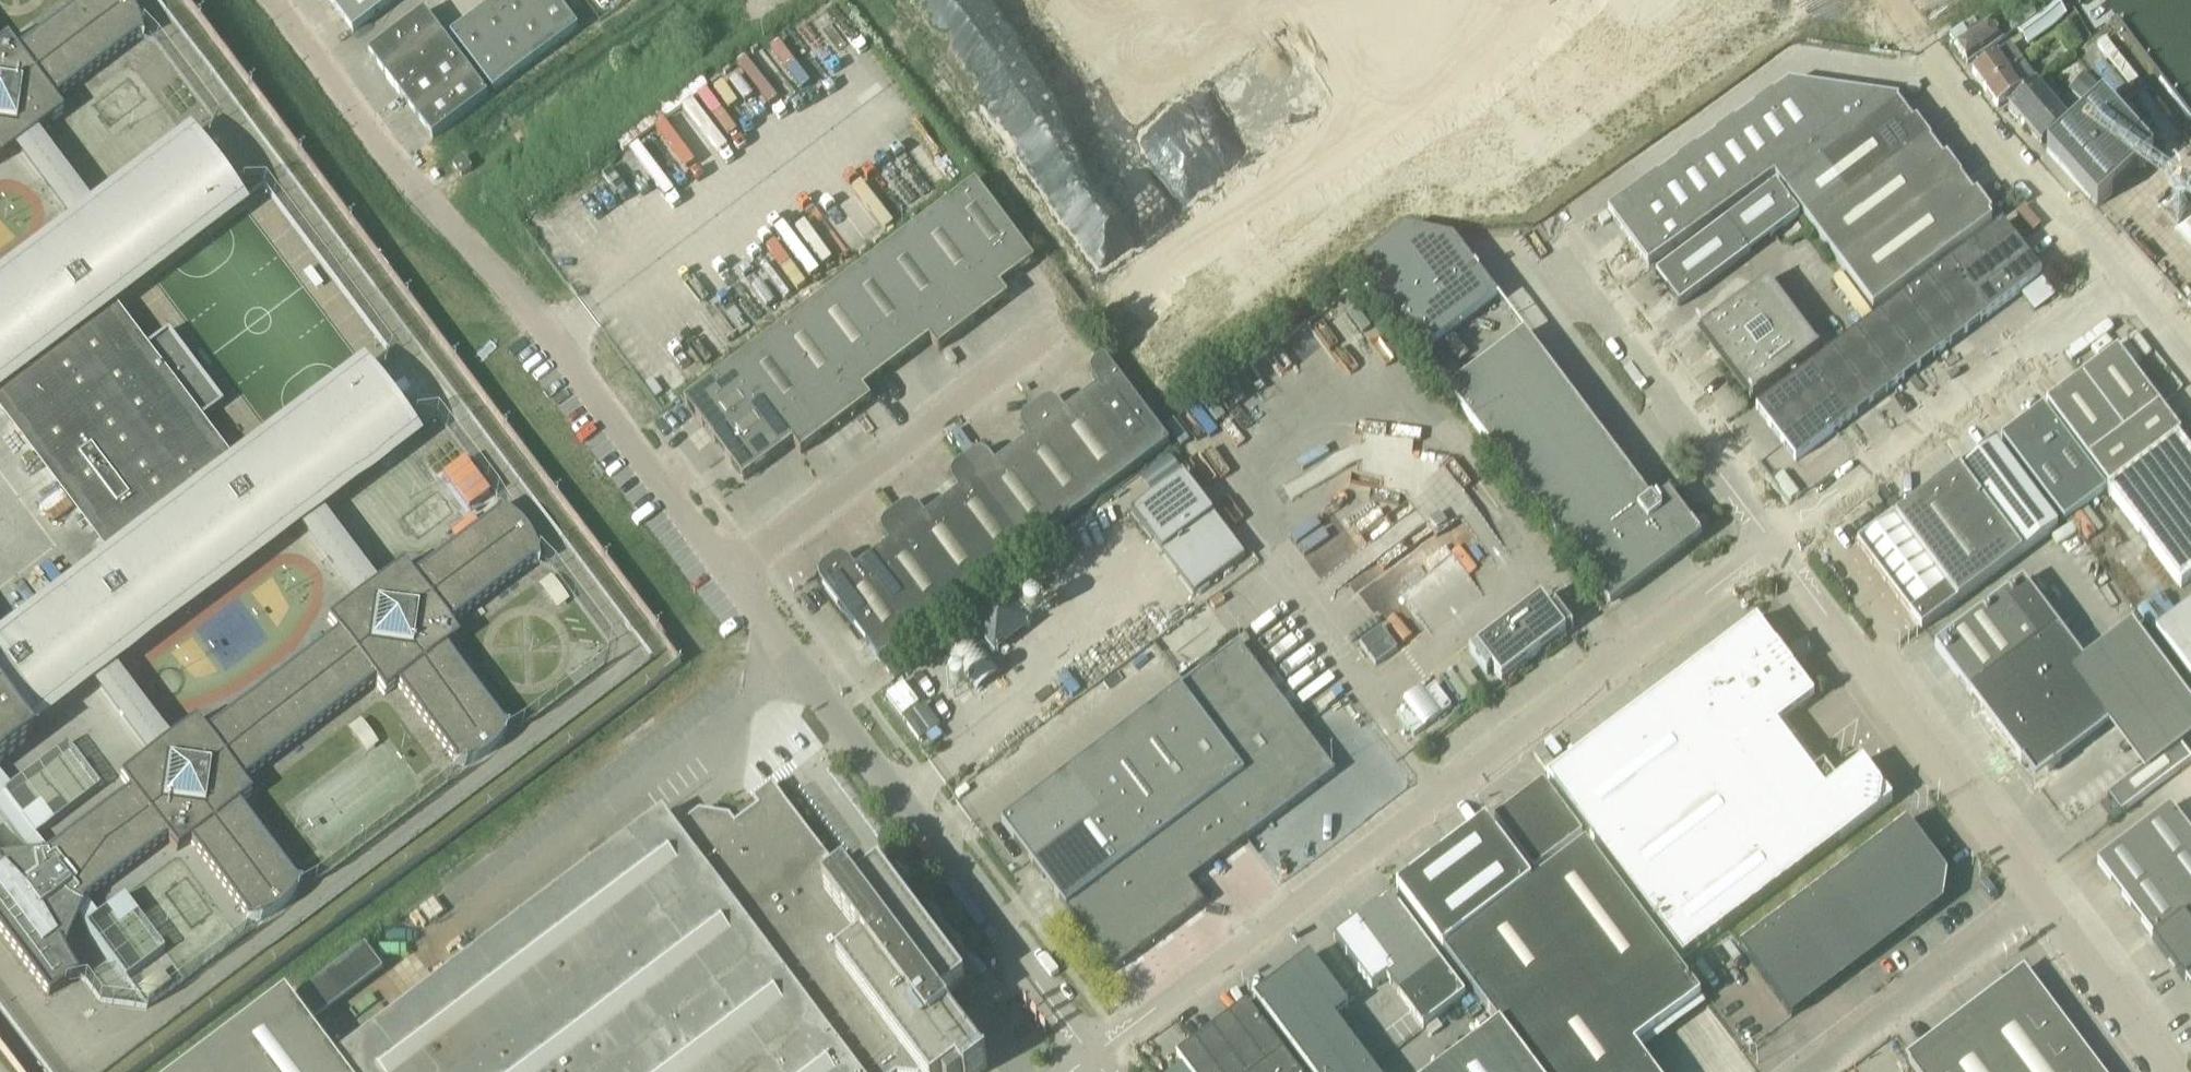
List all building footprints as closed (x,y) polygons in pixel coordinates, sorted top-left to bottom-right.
[(114,558),(0,644),(0,761),(30,738),(22,728),(90,677),(149,755),(118,778),(128,791),(45,854),(38,854),(0,859),(0,936),(46,997),(76,974),(62,948),(79,908),(81,902),(165,839),(175,852),(188,843),(245,918),(245,924),(255,922),(264,919),(273,914),(281,908),(288,901),(294,893),(299,884),(293,881),(236,806),(250,796),(240,783),(372,683),(382,696),(395,687),(452,762),(452,768),(462,766),(472,763),(481,758),(489,752),(496,745),(502,737),(506,728),(500,725),(444,650),(457,640),(447,627),(530,564),(537,563),(534,552),(530,541),(524,531),(516,522),(507,515),(496,510),(494,515),(410,578),(401,565),(370,588),(311,510),(410,436),(362,372),(228,472),(193,426),(221,405),(167,332),(139,353),(103,306),(236,206),(188,141),(89,216),(30,138),(61,115),(51,102),(135,39),(141,38),(139,28),(136,19),(131,10),(125,2),(123,0),(85,0),(15,53),(5,40),(0,44),(0,161),(17,148),(76,226),(0,283),(0,407),(114,558)] [(353,34),(398,0),(327,0),(353,34)] [(452,37),(494,94),(579,31),(556,0),(501,0),(452,37)] [(2027,46),(2065,18),(2055,3),(2017,32),(2027,46)] [(2021,28),(2035,17),(2030,9),(2015,20),(1996,33),(1989,23),(1980,29),(1974,20),(1949,37),(1955,46),(1953,47),(1966,65),(2021,28)] [(433,140),(489,98),(425,13),(369,55),(433,140)] [(1699,16),(1681,29),(1700,55),(1718,43),(1699,16)] [(1984,91),(2022,64),(2009,47),(1971,73),(1984,91)] [(1997,109),(2035,82),(2022,64),(1984,91),(1997,109)] [(2086,100),(2098,89),(2086,75),(2073,86),(2086,100)] [(1915,82),(1905,90),(1911,98),(1921,90),(1915,82)] [(1837,132),(1843,94),(1787,86),(1786,95),(1776,101),(1773,96),(1763,103),(1802,157),(1821,144),(1837,132)] [(2050,86),(2041,93),(2035,86),(2008,109),(2009,111),(2008,112),(2017,122),(2018,121),(2024,128),(2051,105),(2059,97),(2050,86)] [(1821,144),(1802,157),(1801,158),(1811,173),(1822,164),(1897,108),(1898,102),(1843,94),(1837,132),(1821,144)] [(2059,141),(2046,152),(2092,203),(2097,208),(2153,157),(2102,102),(2061,139),(2059,141)] [(1783,171),(1801,158),(1802,157),(1763,103),(1753,110),(1757,115),(1747,122),(1783,171)] [(2040,146),(2067,123),(2051,105),(2024,128),(2040,146)] [(1911,127),(1897,108),(1822,164),(1850,202),(1927,145),(1928,145),(1931,143),(1916,123),(1911,127)] [(1773,178),(1783,171),(1747,122),(1738,128),(1734,123),(1724,130),(1764,185),(1774,178),(1773,178)] [(1764,185),(1724,130),(1715,137),(1718,142),(1709,149),(1700,156),(1696,150),(1686,157),(1725,213),(1764,185)] [(1941,163),(1928,145),(1927,145),(1850,202),(1813,230),(1841,268),(1958,181),(1958,182),(1961,179),(1946,159),(1941,163)] [(1706,227),(1725,213),(1686,157),(1676,164),(1680,169),(1671,176),(1706,227)] [(1822,164),(1811,173),(1801,158),(1783,171),(1773,178),(1774,178),(1813,230),(1850,202),(1822,164)] [(461,177),(472,170),(464,159),(453,167),(461,177)] [(1687,240),(1706,227),(1671,176),(1661,183),(1657,178),(1648,185),(1661,203),(1674,222),(1687,240)] [(1971,199),(1958,182),(1958,181),(1841,268),(1873,311),(1992,222),(1989,218),(1992,216),(1976,195),(1971,199)] [(1000,288),(1035,262),(975,184),(940,210),(999,289),(1000,288)] [(1621,231),(1661,203),(1648,185),(1608,213),(1621,231)] [(1679,308),(1799,218),(1775,187),(1655,277),(1679,308)] [(1635,250),(1674,222),(1661,203),(1621,231),(1635,250)] [(1000,288),(999,289),(940,210),(906,236),(973,325),(1008,299),(1000,288)] [(1648,268),(1687,240),(1674,222),(1635,250),(1648,268)] [(1963,282),(2015,242),(2002,225),(1950,264),(1963,282)] [(1498,300),(1454,241),(1405,231),(1355,269),(1421,357),(1498,300)] [(938,352),(973,325),(906,236),(872,262),(931,341),(930,341),(938,352)] [(1983,294),(2028,260),(2015,242),(1963,282),(1989,317),(1996,311),(1983,294)] [(2041,277),(2028,260),(1983,294),(1996,311),(2020,293),(2041,277)] [(863,391),(864,391),(930,341),(931,341),(872,262),(803,313),(863,391)] [(1989,317),(1963,282),(1950,264),(1926,282),(1965,334),(1989,317)] [(2041,277),(2020,293),(2034,312),(2055,296),(2041,277)] [(1750,402),(1819,351),(1768,282),(1699,334),(1750,402)] [(1942,352),(1965,334),(1926,282),(1903,300),(1942,352)] [(1918,370),(1942,352),(1903,300),(1879,317),(1918,370)] [(864,391),(863,391),(803,313),(769,339),(836,428),(871,401),(864,391)] [(1895,387),(1918,370),(1879,317),(1855,335),(1895,387)] [(1652,504),(1524,334),(1448,392),(1580,567),(1579,567),(1610,608),(1702,539),(1669,495),(1654,506),(1652,504)] [(1871,405),(1895,387),(1855,335),(1832,353),(1871,405)] [(801,454),(836,428),(769,339),(735,364),(764,404),(794,443),(793,444),(801,454)] [(2123,434),(2159,407),(2117,351),(2081,378),(2123,434)] [(1848,423),(1871,405),(1832,353),(1808,370),(1821,388),(1848,423)] [(1135,472),(1170,445),(1104,358),(1095,365),(1090,372),(1093,380),(1099,389),(1082,401),(1135,472)] [(714,442),(764,404),(735,364),(684,403),(714,442)] [(1769,427),(1821,388),(1808,370),(1756,410),(1769,427)] [(2088,461),(2123,434),(2081,378),(2046,405),(2088,461)] [(1840,428),(1848,423),(1821,388),(1769,427),(1782,445),(1827,411),(1840,428)] [(1100,498),(1135,472),(1082,401),(1065,414),(1059,406),(1052,402),(1044,404),(1034,411),(1100,498)] [(743,481),(793,444),(794,443),(764,404),(714,442),(743,481)] [(2109,489),(2181,435),(2159,407),(2123,434),(2088,461),(2109,489)] [(2064,524),(2106,492),(2043,408),(2001,440),(2064,524)] [(1065,524),(1100,498),(1034,411),(1025,418),(1021,425),(1023,433),(1029,441),(1012,454),(1065,524)] [(1795,462),(1840,428),(1827,411),(1782,445),(1795,462)] [(2190,582),(2190,458),(2177,440),(2108,492),(2180,590),(2190,582)] [(2022,555),(2057,529),(1994,445),(1959,471),(1894,520),(1946,589),(1957,604),(2022,555)] [(1030,550),(1065,524),(1012,454),(995,466),(989,458),(982,454),(974,456),(965,463),(1030,550)] [(995,577),(1030,550),(965,463),(955,470),(951,477),(953,485),(959,494),(942,506),(995,577)] [(1183,474),(1130,514),(1194,598),(1247,558),(1183,474)] [(960,603),(995,577),(942,506),(925,519),(919,511),(912,507),(904,509),(895,516),(960,603)] [(1439,514),(1429,521),(1436,532),(1447,524),(1439,514)] [(926,629),(960,603),(895,516),(885,523),(881,530),(883,538),(889,546),(873,559),(926,629)] [(1954,605),(1892,520),(1858,545),(1921,630),(1954,605)] [(880,663),(926,629),(873,559),(856,571),(850,563),(842,559),(834,561),(823,570),(819,577),(821,585),(880,663)] [(2123,715),(2057,627),(2023,582),(1935,648),(2022,764),(2052,768),(2053,768),(2123,715)] [(995,652),(1030,625),(1003,590),(968,618),(995,652)] [(1555,606),(1549,611),(1541,600),(1472,653),(1471,651),(1469,652),(1487,676),(1489,675),(1487,673),(1492,669),(1502,682),(1570,629),(1572,631),(1573,630),(1555,606)] [(2156,632),(2190,679),(2190,605),(2156,632)] [(1777,727),(1815,699),(1757,622),(1547,779),(1683,960),(1893,802),(1863,763),(1807,805),(1796,791),(1815,777),(1777,727)] [(1380,628),(1359,644),(1375,665),(1396,650),(1380,628)] [(1190,884),(1336,774),(1239,646),(1002,824),(1114,974),(1205,905),(1190,884)] [(894,680),(910,668),(902,658),(886,670),(894,680)] [(904,681),(887,695),(920,735),(937,722),(904,681)] [(1398,717),(1415,739),(1453,710),(1435,687),(1398,717)] [(2177,744),(2166,731),(2145,754),(2152,763),(2107,797),(2121,815),(2190,762),(2190,761),(2178,744),(2177,744)] [(1534,874),(1583,837),(1544,785),(1495,822),(1534,874)] [(843,880),(773,786),(753,801),(759,808),(736,825),(730,818),(700,813),(677,831),(664,814),(341,1057),(352,1071),(983,1071),(988,1069),(948,1015),(960,1006),(953,996),(966,987),(879,872),(869,880),(863,872),(848,883),(845,879),(843,880)] [(1947,874),(1893,802),(1725,929),(1792,1017),(1942,904),(1947,874)] [(2172,809),(2171,808),(2170,808),(2169,808),(2098,862),(2097,863),(2097,864),(2097,865),(2154,939),(2152,941),(2183,982),(2185,981),(2190,989),(2190,835),(2172,809)] [(1440,950),(1485,916),(1529,883),(1486,825),(1442,859),(1397,892),(1440,950)] [(1701,998),(1586,846),(1532,886),(1529,883),(1485,916),(1440,950),(1500,1028),(1496,1031),(1527,1071),(1653,1071),(1635,1048),(1701,998)] [(1398,996),(1440,964),(1390,897),(1334,940),(1372,991),(1386,980),(1398,996)] [(315,1023),(384,971),(366,947),(297,998),(315,1023)] [(1334,1019),(1349,1008),(1310,957),(1254,1000),(1304,1066),(1346,1035),(1334,1019)] [(1423,1029),(1465,998),(1440,964),(1398,996),(1423,1029)] [(147,998),(170,980),(161,969),(139,987),(147,998)] [(2035,991),(2008,987),(1908,1062),(1915,1071),(2095,1071),(2035,991)] [(327,1047),(288,995),(185,1071),(345,1071),(327,1047)] [(1266,1067),(1284,1054),(1247,1005),(1229,1018),(1266,1067)] [(1266,1067),(1229,1018),(1212,1031),(1243,1071),(1260,1071),(1266,1067)] [(1212,1031),(1195,1044),(1216,1071),(1243,1071),(1212,1031)] [(1496,1031),(1442,1071),(1527,1071),(1496,1031)] [(1346,1035),(1304,1066),(1309,1071),(1374,1071),(1346,1035)] [(1195,1044),(1177,1057),(1188,1071),(1216,1071),(1195,1044)] [(1284,1054),(1266,1067),(1260,1071),(1297,1071),(1284,1054)]
